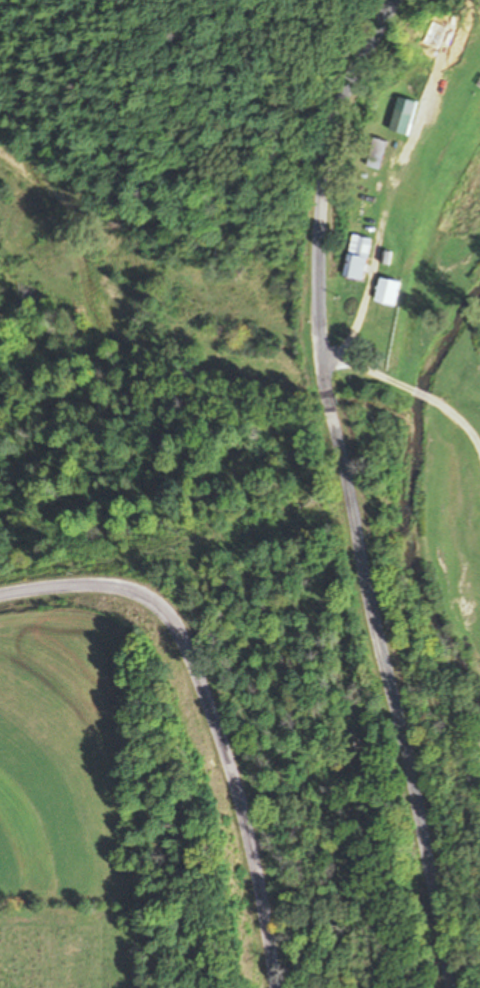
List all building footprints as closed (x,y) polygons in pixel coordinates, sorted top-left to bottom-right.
[(405,137),(414,103),(395,97),(385,131),(405,137)] [(368,155),(379,158),(383,143),(372,140),(368,155)] [(341,278),(361,282),(369,239),(349,236),(341,278)] [(373,304),(394,307),(399,282),(377,279),(373,304)]
